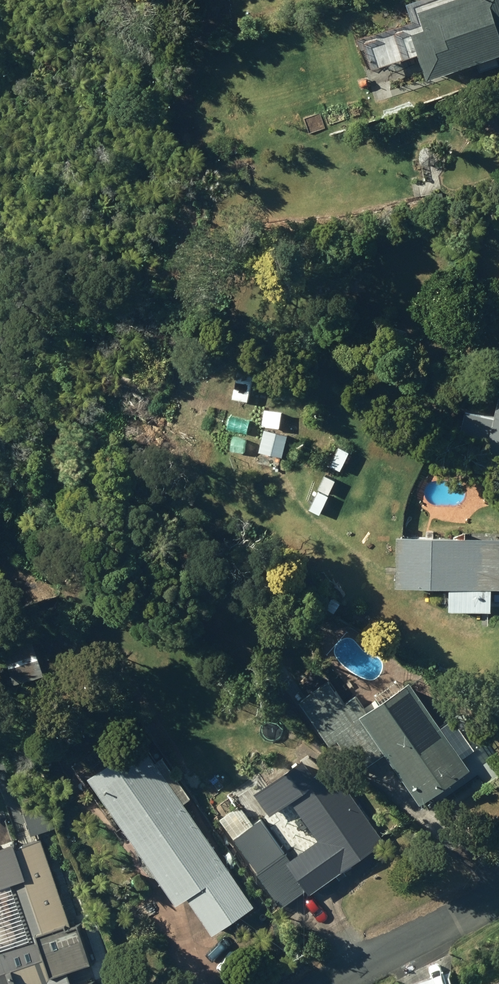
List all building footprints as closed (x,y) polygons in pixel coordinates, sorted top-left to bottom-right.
[(432,70),(498,48),(498,0),(424,0),(429,18),(417,22),(432,70)] [(440,190),(427,192),(428,203),(441,201),(440,190)] [(234,399),(250,402),(256,373),(240,370),(234,399)] [(498,455),(498,402),(497,412),(468,406),(464,426),(494,432),(489,453),(498,455)] [(231,430),(248,434),(251,417),(233,414),(231,430)] [(484,453),(480,467),(497,471),(498,462),(498,457),(484,453)] [(400,581),(498,583),(498,533),(400,531),(400,581)] [(390,749),(424,799),(473,765),(413,677),(366,708),(357,694),(345,701),(330,679),(302,698),(333,742),(340,738),(361,769),(390,749)] [(61,734),(68,747),(78,740),(70,728),(61,734)] [(189,894),(215,932),(256,903),(145,738),(90,772),(179,901),(189,894)] [(236,835),(284,904),(310,887),(312,890),(388,838),(333,761),(317,772),(306,756),(257,790),(272,811),(293,798),(322,838),(293,857),(264,816),(236,835)] [(30,806),(36,819),(54,809),(47,797),(30,806)] [(36,821),(40,830),(56,823),(52,814),(36,821)] [(51,983),(64,983),(60,971),(91,960),(78,923),(66,926),(65,922),(71,920),(44,836),(16,845),(16,843),(0,849),(0,880),(8,877),(23,919),(0,927),(0,943),(14,983),(36,983),(49,979),(51,983)]
